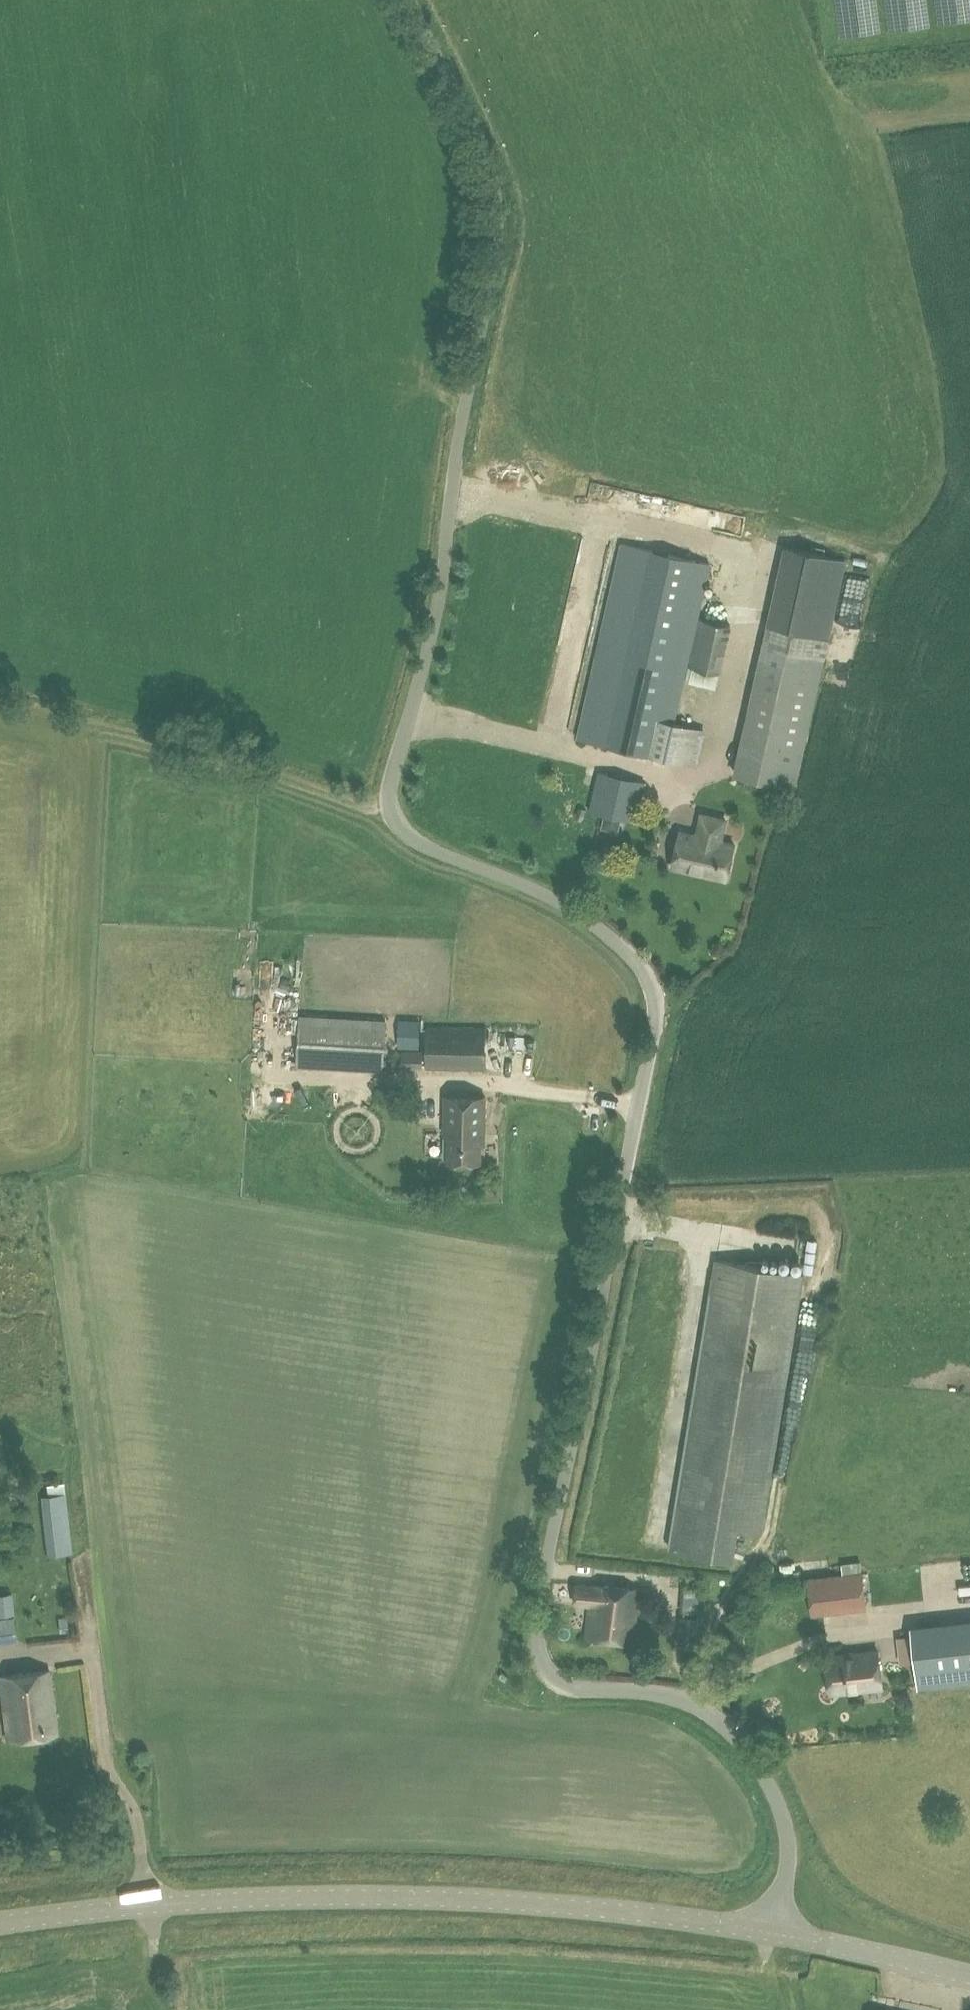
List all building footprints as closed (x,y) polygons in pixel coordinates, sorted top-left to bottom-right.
[(621,543),(576,739),(673,761),(673,760),(698,766),(706,729),(675,722),(685,681),(717,688),(732,624),(699,617),(711,564),(621,543)] [(770,625),(766,643),(736,773),(795,786),(824,656),(828,638),(845,560),(787,547),(770,625)] [(637,822),(647,782),(598,772),(589,811),(637,822)] [(672,866),(726,879),(734,844),(721,841),(725,819),(708,815),(703,836),(680,831),(672,866)] [(297,1066),(383,1071),(386,1021),(300,1016),(297,1066)] [(399,1021),(398,1045),(419,1046),(419,1022),(399,1021)] [(486,1027),(427,1026),(426,1068),(486,1069),(486,1027)] [(423,1051),(403,1051),(402,1067),(422,1067),(423,1051)] [(482,1135),(485,1135),(485,1096),(445,1096),(445,1135),(447,1135),(447,1160),(482,1161),(482,1135)] [(717,1259),(671,1548),(734,1558),(739,1528),(762,1531),(804,1273),(717,1259)] [(40,1495),(46,1555),(72,1552),(65,1492),(66,1492),(65,1481),(48,1483),(50,1493),(40,1495)] [(862,1572),(808,1578),(812,1613),(866,1607),(862,1572)] [(573,1605),(589,1607),(587,1637),(634,1641),(639,1588),(591,1584),(591,1585),(575,1583),(573,1605)] [(11,1591),(0,1593),(0,1615),(14,1613),(11,1591)] [(680,1614),(678,1646),(696,1647),(699,1616),(680,1614)] [(913,1636),(919,1692),(969,1686),(969,1630),(913,1636)] [(878,1650),(827,1656),(831,1692),(882,1686),(878,1650)] [(49,1669),(0,1675),(0,1682),(7,1739),(57,1733),(49,1669)]
